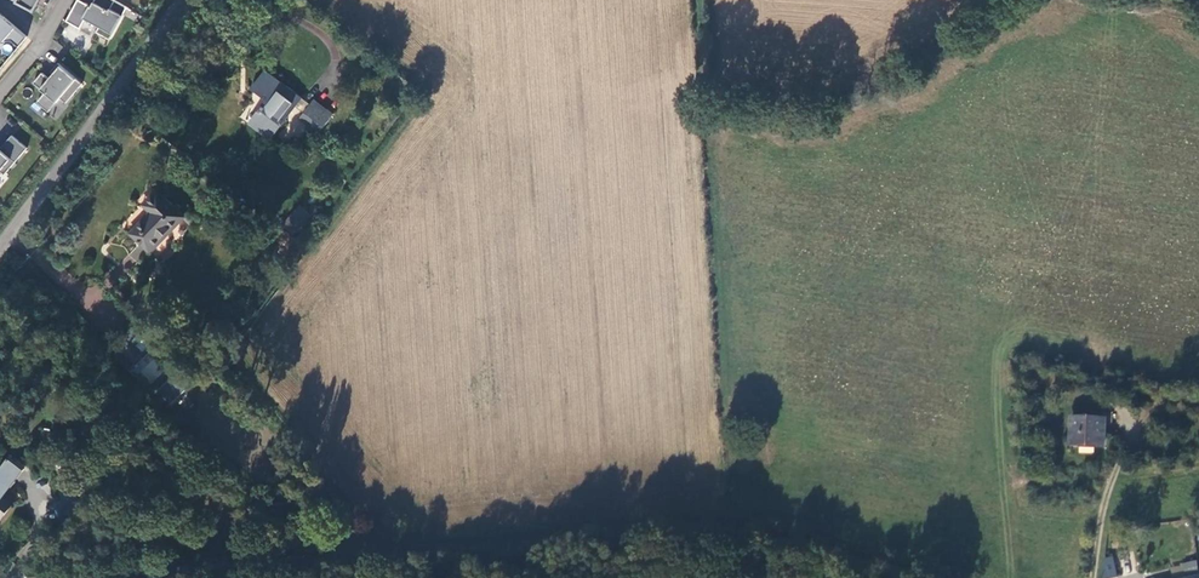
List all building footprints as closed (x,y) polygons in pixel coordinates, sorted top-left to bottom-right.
[(36,12),(42,0),(13,0),(36,12)] [(123,6),(113,0),(95,0),(92,6),(85,2),(79,13),(73,10),(67,20),(81,28),(86,18),(100,26),(97,32),(110,39),(122,17),(118,15),(123,6)] [(11,41),(19,47),(27,37),(0,13),(0,42),(11,41)] [(83,84),(59,63),(51,72),(56,75),(51,80),(42,73),(34,83),(45,93),(37,102),(49,112),(60,98),(66,103),(83,84)] [(295,107),(302,98),(264,69),(250,87),(267,100),(249,123),(270,140),(295,107)] [(303,113),(310,104),(302,98),(295,107),(303,113)] [(334,114),(313,99),(310,104),(303,113),(299,120),(319,134),(334,114)] [(1,171),(5,175),(27,148),(12,135),(1,149),(0,148),(0,172),(1,171)] [(128,233),(136,241),(148,253),(184,216),(158,191),(143,206),(149,212),(128,233)] [(122,345),(109,359),(127,377),(141,362),(122,345)] [(141,362),(127,377),(164,412),(187,386),(149,353),(141,362)] [(1105,419),(1072,417),(1070,446),(1103,448),(1105,419)] [(8,458),(0,467),(0,521),(13,503),(3,497),(24,469),(8,458)] [(1104,577),(1108,577),(1117,576),(1112,556),(1099,559),(1104,577)] [(1170,565),(1172,577),(1198,574),(1197,561),(1170,565)]
